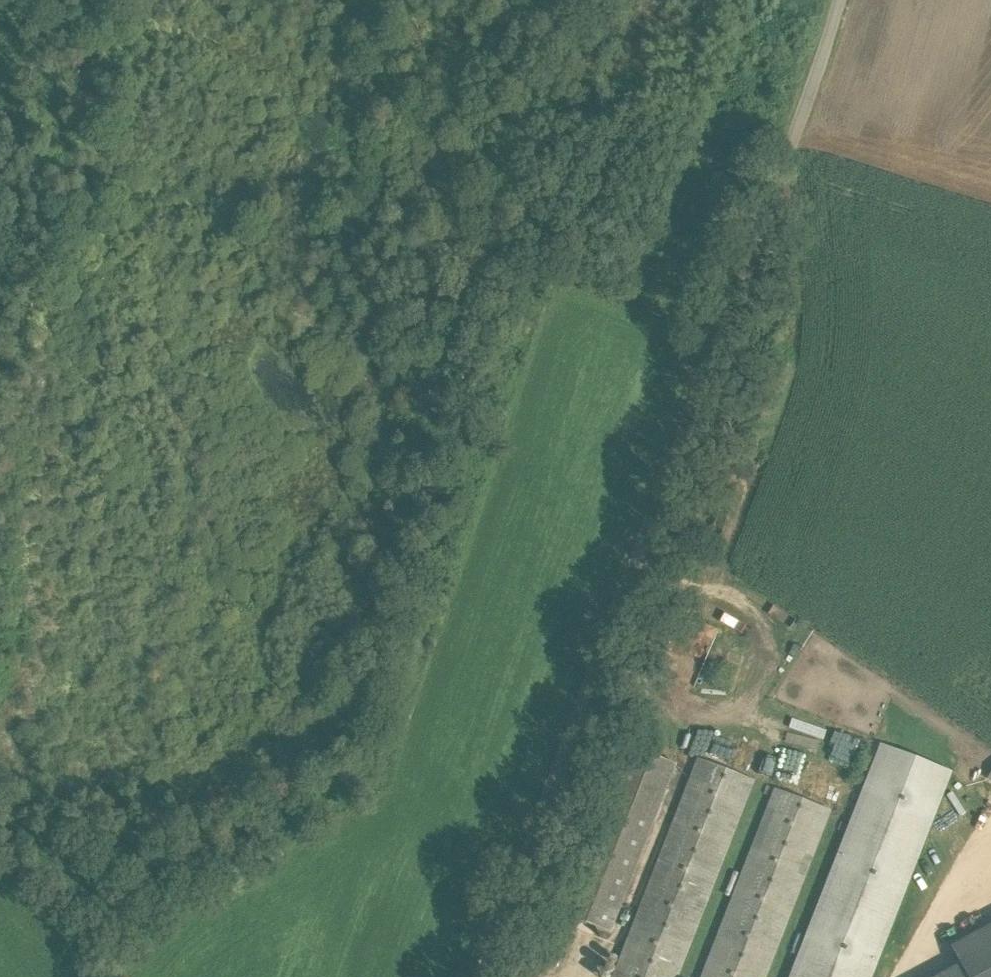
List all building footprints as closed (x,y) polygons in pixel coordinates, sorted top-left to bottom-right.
[(880,745),(789,976),(872,976),(952,773),(880,745)] [(627,747),(561,916),(610,934),(676,765),(627,747)] [(697,760),(612,976),(678,976),(754,782),(697,760)] [(990,786),(990,762),(987,761),(980,786),(990,789),(990,786)] [(774,790),(701,976),(766,976),(831,812),(774,790)] [(955,948),(963,967),(945,976),(990,976),(990,929),(955,948)]
